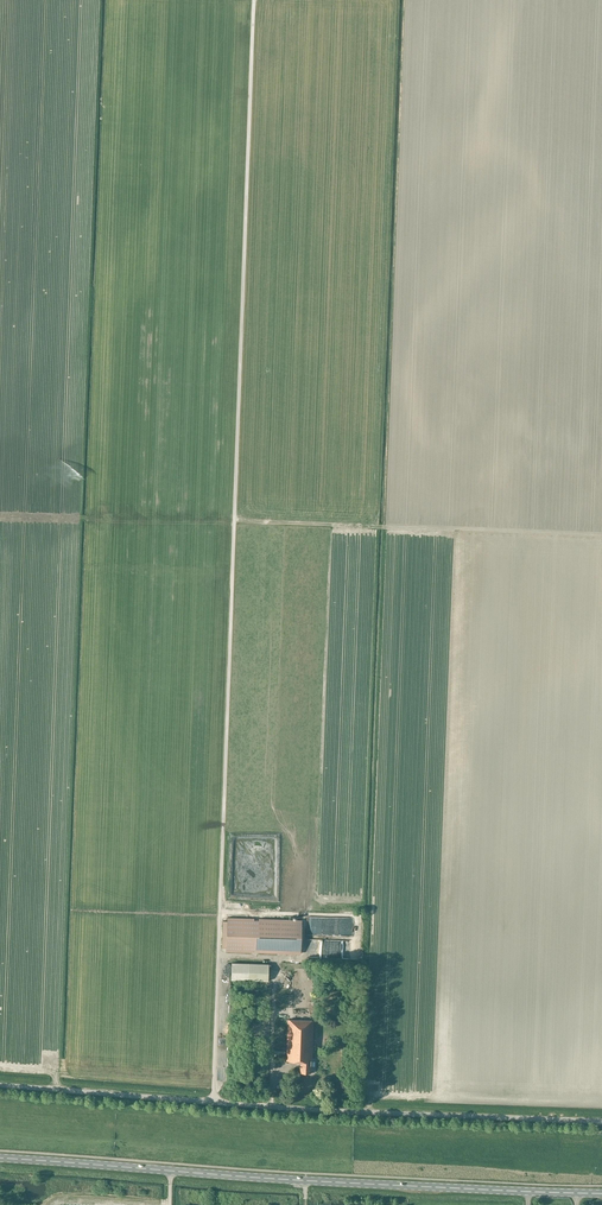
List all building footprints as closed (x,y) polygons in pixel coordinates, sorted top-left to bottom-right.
[(227,921),(223,920),(222,948),(226,948),(226,951),(253,952),(253,951),(258,951),(258,953),(301,954),(302,920),(259,919),(259,920),(254,920),(254,918),(227,918),(227,921)] [(341,925),(338,934),(344,935),(347,927),(341,925)] [(318,940),(317,950),(343,952),(343,948),(337,948),(337,950),(333,950),(334,943),(337,943),(337,945),(345,946),(345,942),(318,940)] [(231,980),(269,981),(269,964),(232,962),(231,980)] [(300,1061),(300,1073),(310,1073),(310,1066),(311,1066),(312,1020),(287,1020),(286,1061),(300,1061)]
